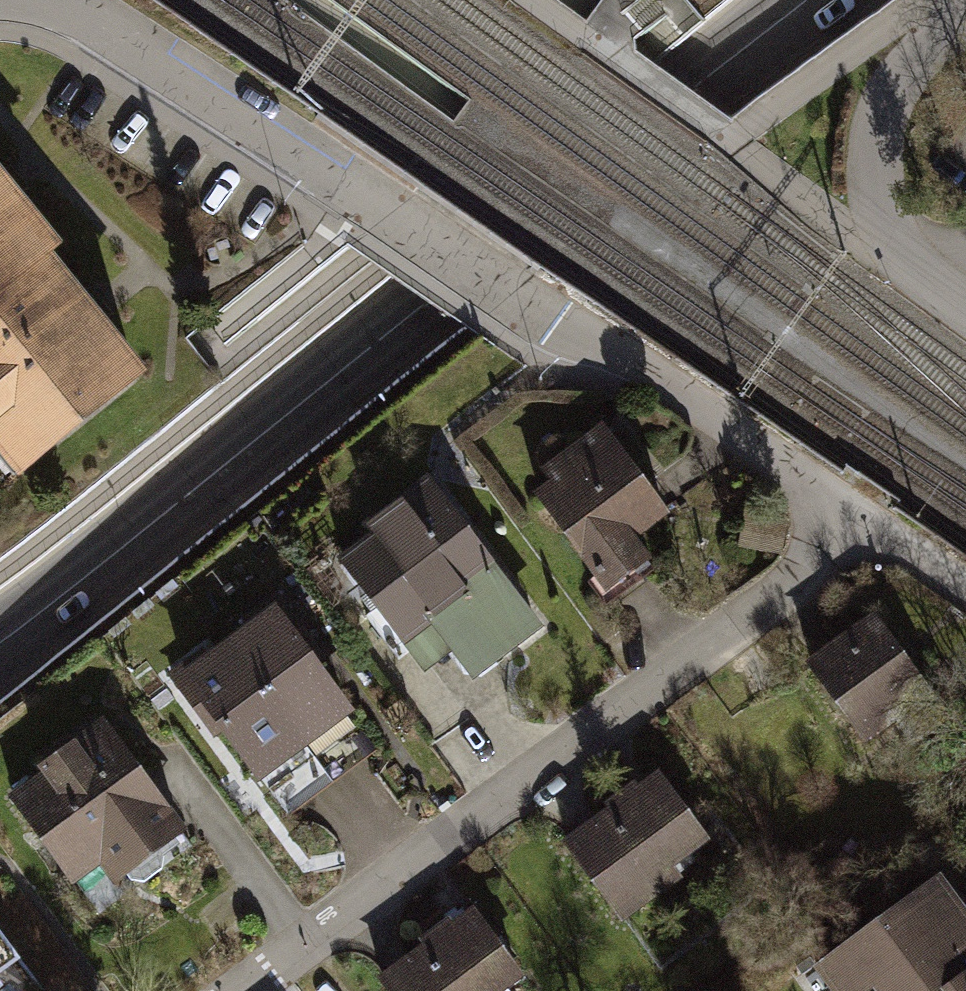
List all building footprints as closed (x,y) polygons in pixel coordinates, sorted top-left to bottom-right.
[(43,254),(0,197),(0,286),(43,254)] [(0,286),(0,467),(13,484),(144,385),(43,254),(0,286)] [(527,492),(606,585),(683,520),(604,427),(527,492)] [(329,547),(415,654),(506,581),(421,474),(329,547)] [(220,631),(297,739),(341,708),(264,600),(220,631)] [(809,655),(865,733),(926,690),(870,612),(809,655)] [(173,664),(250,772),(297,739),(220,631),(173,664)] [(5,795),(71,883),(107,856),(122,876),(181,833),(100,725),(5,795)] [(569,839),(618,908),(674,869),(667,858),(702,834),(660,775),(569,839)] [(822,965),(842,990),(965,990),(965,929),(930,882),(822,965)] [(393,990),(490,990),(517,971),(469,905),(378,971),(393,990)] [(0,943),(0,990),(35,990),(0,943)]
